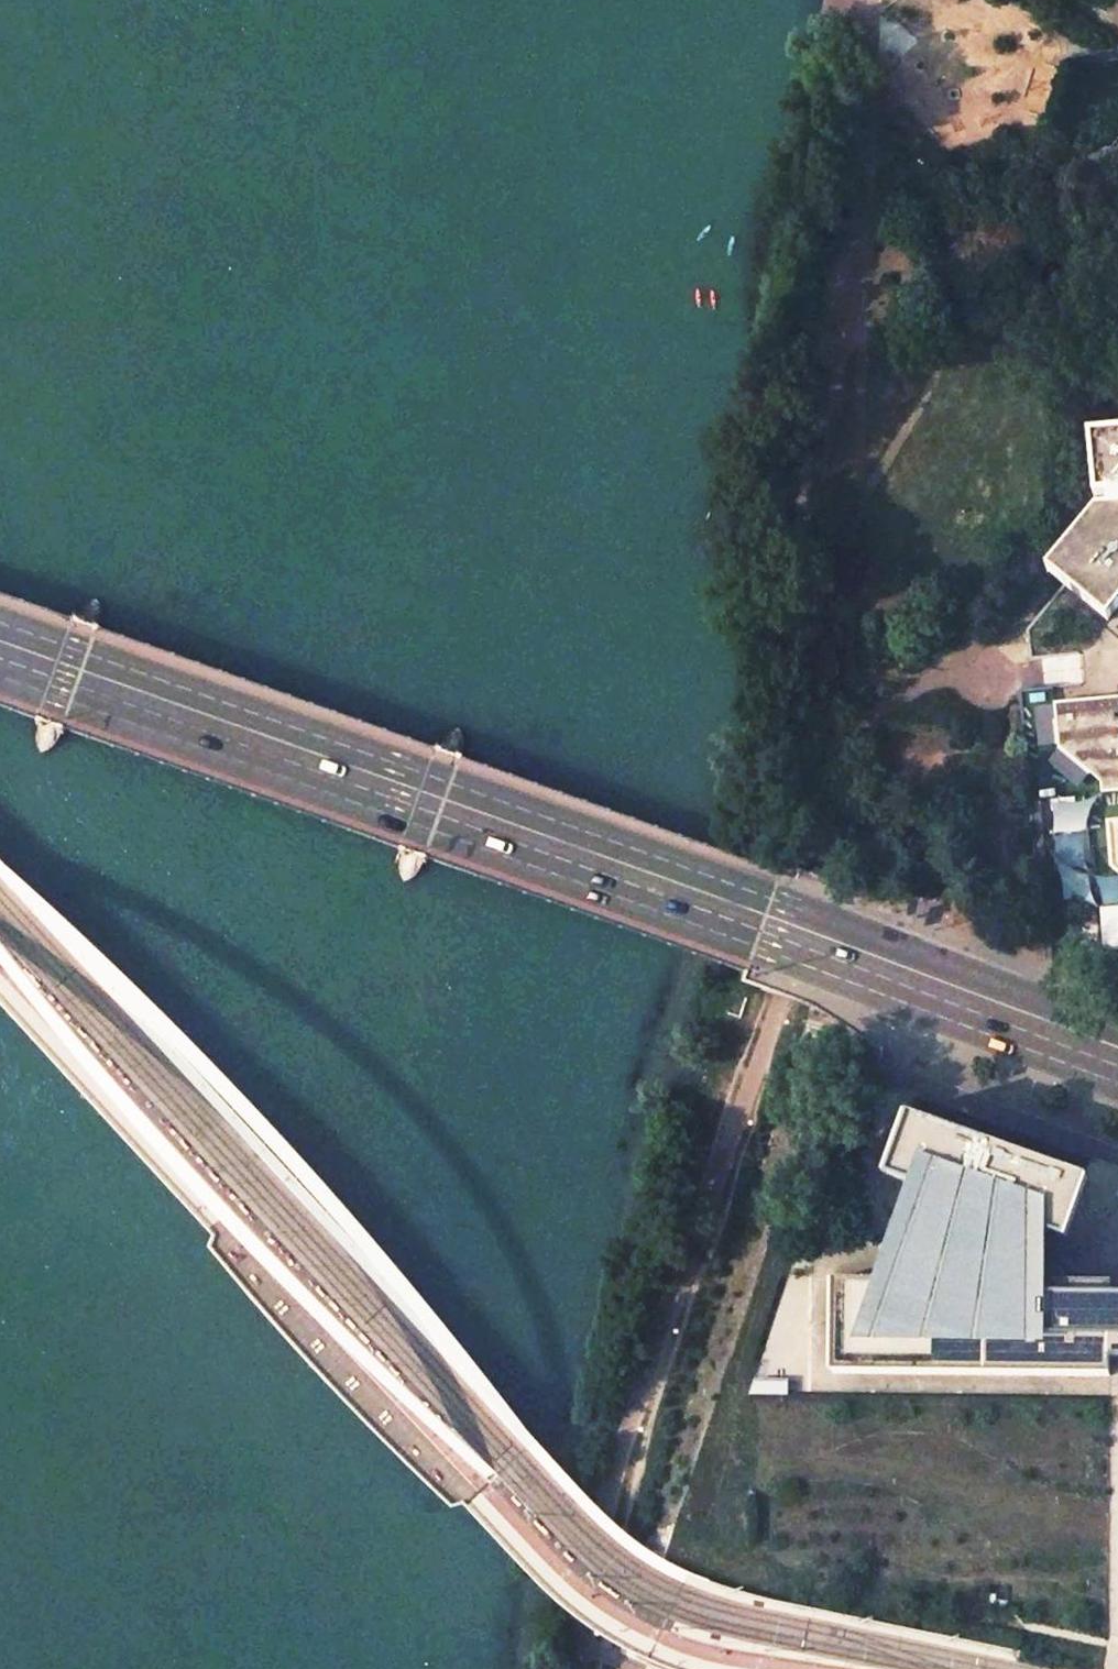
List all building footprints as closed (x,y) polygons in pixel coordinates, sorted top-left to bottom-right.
[(1090,432),(1095,513),(1047,569),(1109,620),(1117,608),(1117,430),(1090,432)] [(1057,703),(1060,750),(1101,781),(1102,794),(1117,793),(1117,698),(1057,703)] [(1103,908),(1109,954),(1117,957),(1117,908),(1103,908)] [(909,1113),(887,1174),(937,1192),(911,1264),(905,1281),(841,1279),(839,1364),(1007,1366),(1007,1373),(1117,1374),(1117,1283),(1027,1281),(1027,1266),(1027,1224),(1064,1237),(1086,1176),(909,1113)]
